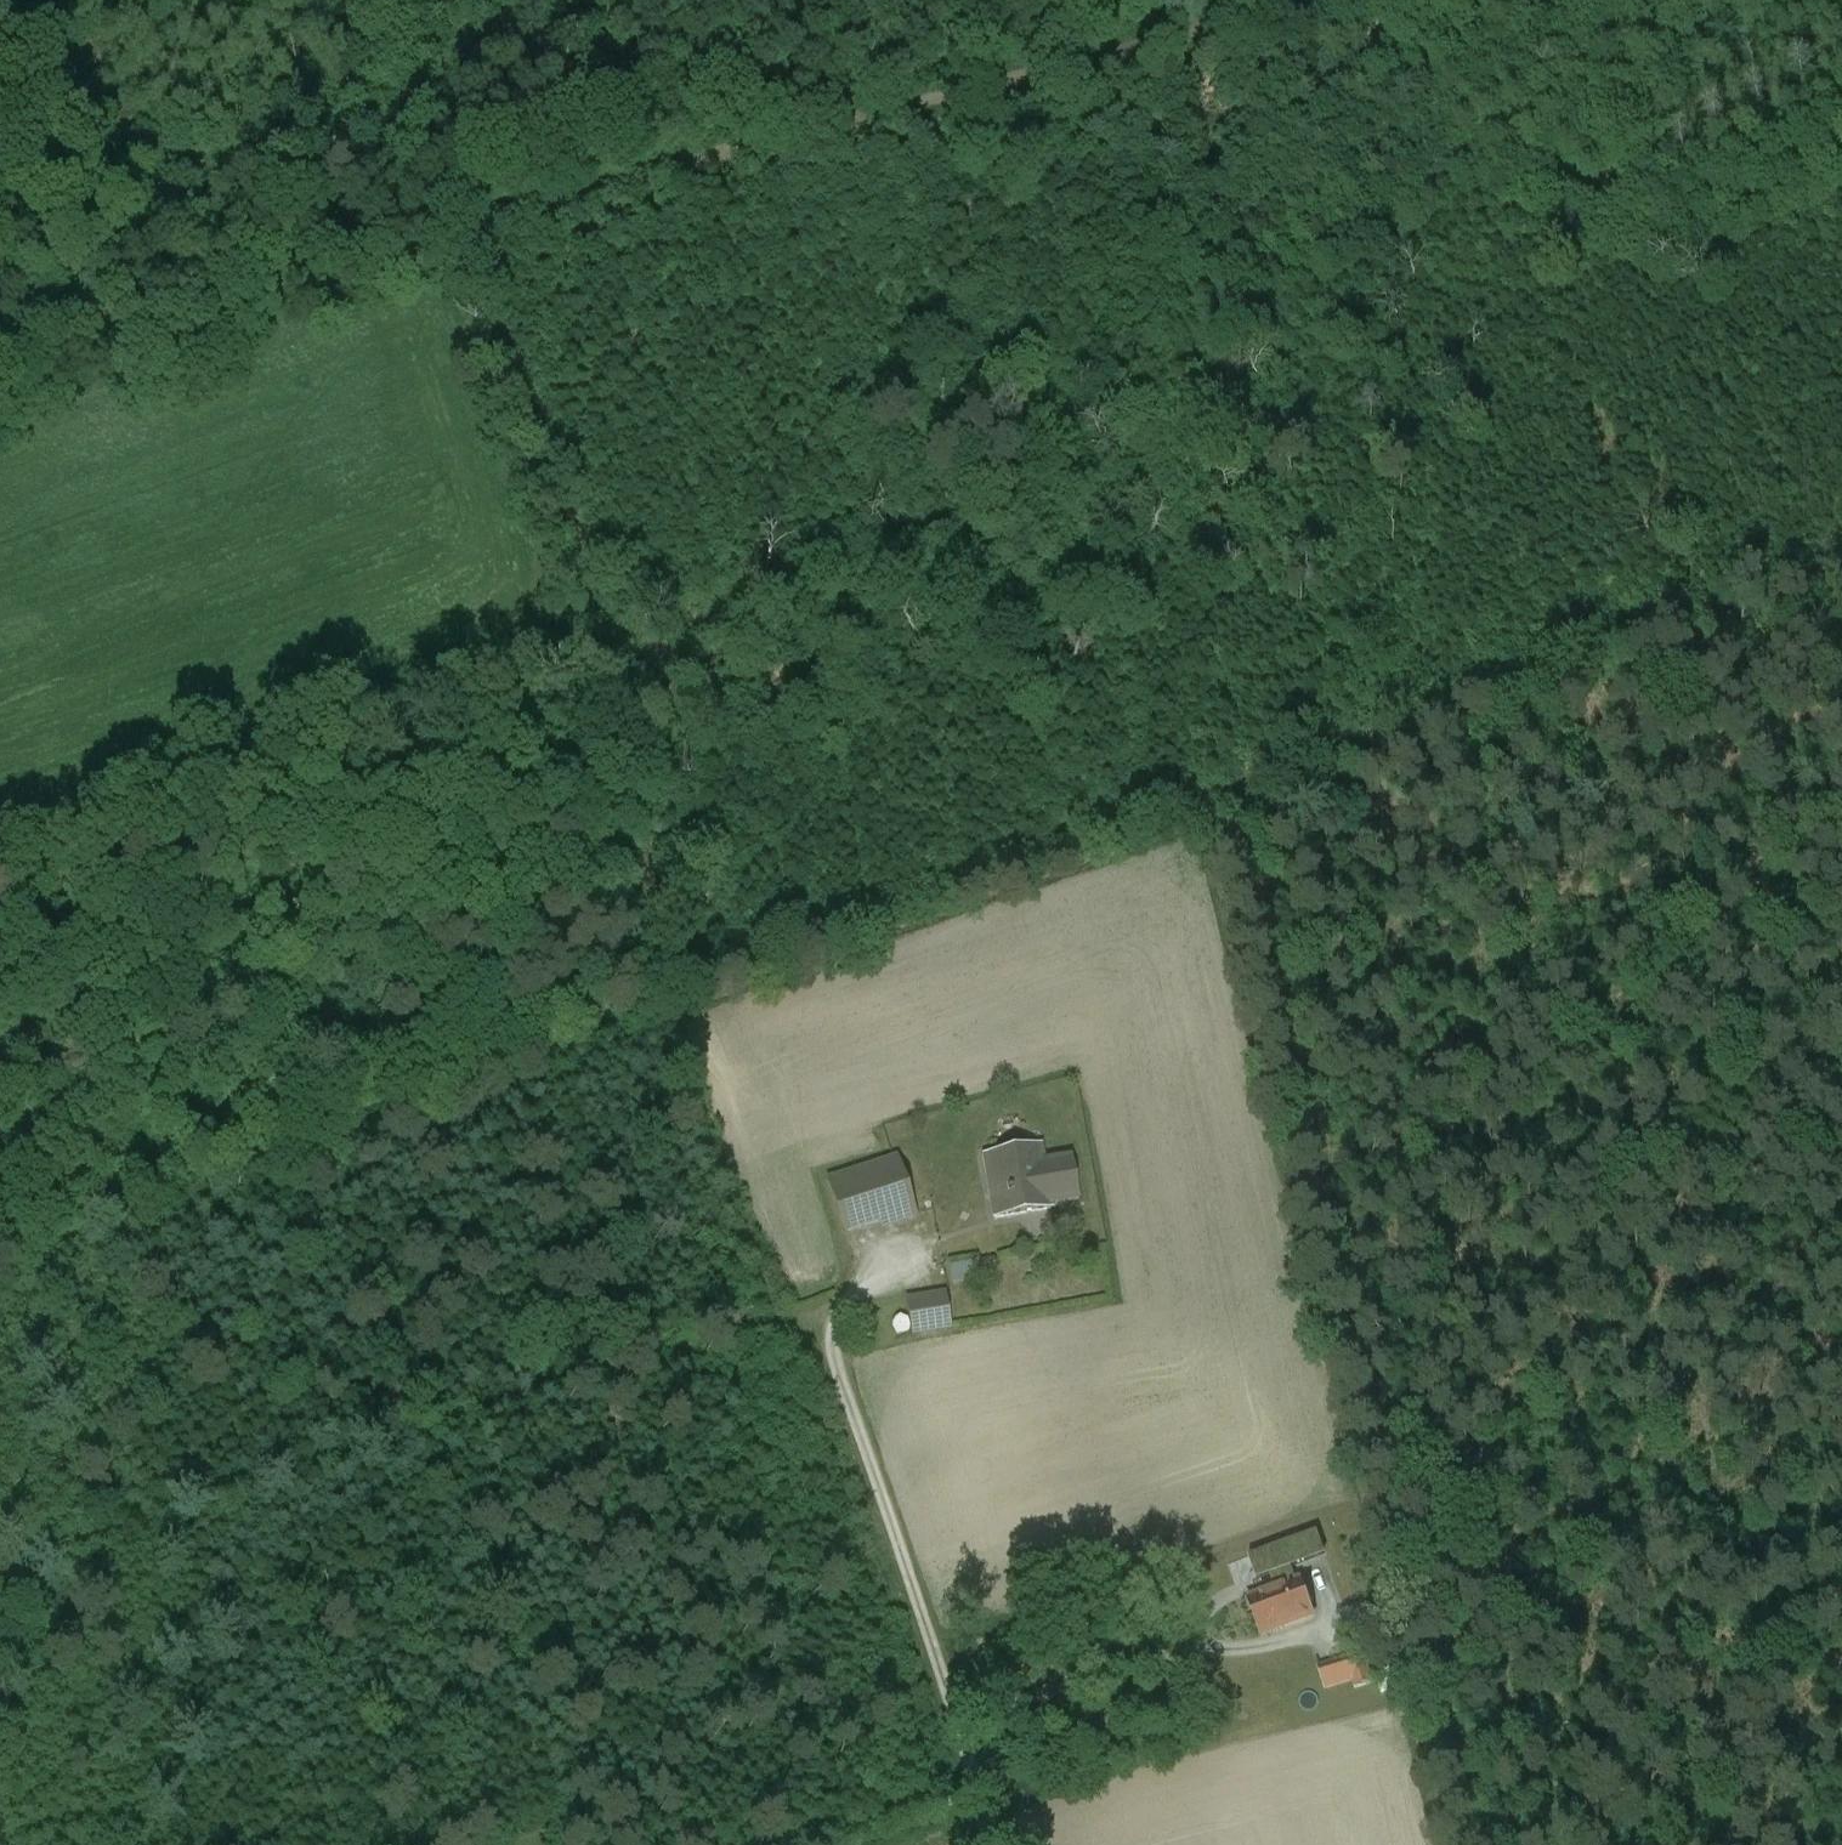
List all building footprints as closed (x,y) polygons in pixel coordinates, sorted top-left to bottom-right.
[(1040,1148),(985,1157),(996,1219),(1051,1209),(1050,1203),(1076,1198),(1069,1159),(1043,1164),(1040,1148)] [(895,1160),(829,1182),(846,1233),(881,1221),(883,1227),(914,1217),(895,1160)] [(992,1260),(977,1263),(979,1274),(994,1271),(992,1260)] [(943,1296),(909,1302),(914,1334),(948,1328),(943,1296)] [(1324,1555),(1318,1532),(1244,1560),(1252,1580),(1324,1555)] [(1300,1580),(1260,1595),(1257,1602),(1262,1612),(1267,1615),(1272,1631),(1314,1617),(1300,1580)] [(1267,1615),(1262,1612),(1257,1602),(1260,1595),(1248,1600),(1261,1635),(1272,1631),(1267,1615)] [(1362,1655),(1347,1659),(1353,1679),(1356,1688),(1371,1683),(1362,1655)] [(1347,1660),(1321,1669),(1327,1687),(1353,1679),(1347,1660)]
